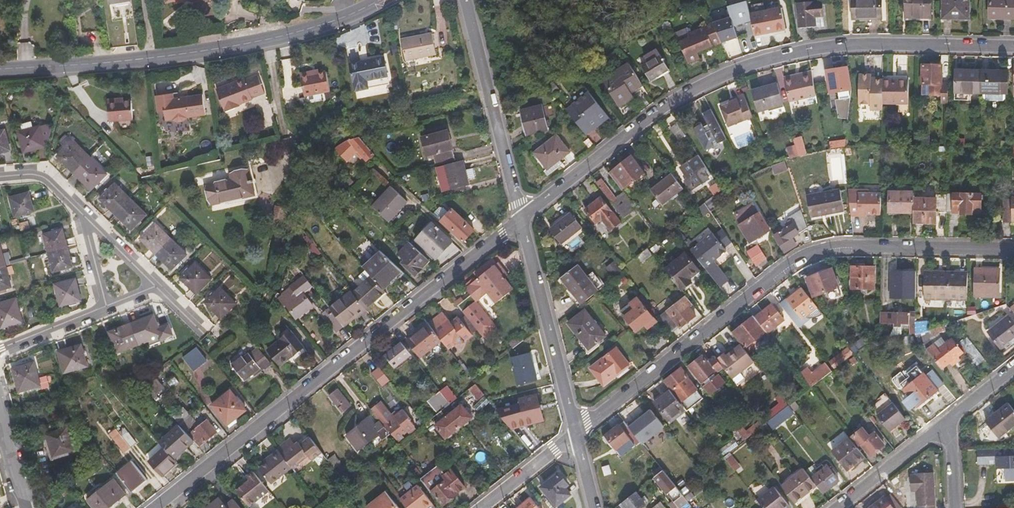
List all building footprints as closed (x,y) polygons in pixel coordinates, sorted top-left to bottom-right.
[(853,20),(881,20),(882,0),(853,0),(853,20)] [(907,18),(932,19),(932,0),(908,0),(907,18)] [(953,19),(977,19),(978,0),(953,0),(953,19)] [(989,19),(1013,20),(1013,0),(990,0),(989,19)] [(799,5),(801,28),(823,25),(822,17),(824,17),(823,2),(799,5)] [(732,18),(734,26),(745,23),(745,26),(751,24),(749,15),(745,3),(729,8),(732,18)] [(206,29),(221,26),(218,10),(203,13),(206,29)] [(751,18),(755,38),(785,31),(781,11),(751,18)] [(90,18),(92,32),(101,30),(99,16),(90,18)] [(714,24),(723,44),(738,39),(734,26),(732,18),(714,24)] [(690,35),(691,39),(680,44),(689,65),(701,60),(699,54),(698,51),(712,45),(714,48),(723,45),(723,44),(714,24),(690,35)] [(114,31),(117,48),(126,46),(124,30),(114,31)] [(432,33),(402,39),(406,60),(436,54),(432,33)] [(712,45),(698,51),(699,54),(714,48),(712,45)] [(367,80),(388,76),(384,57),(350,63),(355,90),(368,88),(367,80)] [(641,68),(648,82),(667,72),(659,58),(641,68)] [(605,81),(622,107),(628,103),(625,99),(632,95),(643,88),(630,65),(605,81)] [(924,65),(924,95),(943,96),(943,102),(950,102),(950,84),(944,83),(944,66),(924,65)] [(825,70),(828,93),(837,92),(838,99),(835,100),(837,117),(848,118),(850,91),(848,68),(825,70)] [(959,70),(959,93),(983,93),(982,77),(983,71),(959,70)] [(982,77),(983,93),(993,94),(1009,94),(1010,71),(983,71),(982,77)] [(300,74),(305,96),(307,104),(323,100),(322,93),(330,91),(326,72),(312,75),(311,72),(300,74)] [(787,78),(788,82),(813,78),(813,74),(787,78)] [(884,105),(884,80),(872,80),(872,75),(860,75),(860,105),(872,105),(872,111),(884,111),(884,105)] [(389,84),(388,76),(367,80),(368,88),(389,84)] [(245,80),(216,88),(222,110),(223,112),(234,108),(233,106),(251,101),(251,100),(264,96),(259,78),(245,81),(245,80)] [(788,82),(792,103),(817,99),(813,78),(788,82)] [(884,80),(884,105),(909,105),(910,81),(884,80)] [(740,86),(743,95),(749,93),(746,84),(740,86)] [(753,93),(758,112),(783,106),(778,84),(768,86),(768,89),(753,93)] [(173,90),(156,92),(158,110),(164,109),(165,117),(171,117),(177,119),(183,118),(188,114),(205,112),(202,92),(179,95),(177,98),(174,98),(174,96),(173,90)] [(590,93),(567,110),(586,135),(602,122),(602,123),(606,120),(609,118),(590,93)] [(632,95),(625,99),(628,103),(634,99),(632,95)] [(719,106),(726,128),(751,121),(743,96),(737,98),(737,101),(719,106)] [(118,99),(108,100),(110,121),(133,119),(132,100),(119,102),(118,99)] [(524,111),(529,134),(548,130),(543,107),(524,111)] [(697,128),(694,130),(698,136),(699,135),(700,137),(699,138),(705,151),(714,147),(715,149),(721,146),(720,143),(727,140),(711,110),(703,115),(708,126),(704,128),(700,123),(697,126),(697,128)] [(21,125),(23,131),(33,128),(32,122),(21,125)] [(18,132),(24,153),(45,147),(44,141),(49,139),(51,129),(48,124),(33,128),(23,131),(18,132)] [(671,128),(679,140),(685,135),(678,124),(671,128)] [(423,138),(427,155),(438,152),(441,163),(456,160),(449,132),(447,132),(446,129),(431,132),(432,136),(423,138)] [(10,150),(5,130),(0,131),(0,153),(10,150)] [(715,138),(712,132),(706,135),(709,141),(715,138)] [(65,148),(73,140),(68,135),(60,143),(63,146),(65,148)] [(556,137),(537,152),(548,168),(569,152),(556,137)] [(341,144),(337,147),(347,159),(356,151),(362,157),(364,155),(368,160),(375,154),(362,138),(341,144)] [(57,157),(74,173),(90,157),(73,140),(65,148),(60,153),(57,157)] [(584,143),(590,150),(593,147),(588,140),(584,143)] [(800,140),(792,142),(796,157),(804,155),(800,140)] [(846,141),(830,143),(831,149),(845,146),(846,141)] [(611,175),(621,188),(625,185),(626,186),(645,171),(632,154),(613,169),(614,172),(611,175)] [(682,166),(690,178),(686,181),(692,189),(704,181),(709,187),(716,182),(698,155),(682,166)] [(90,157),(74,173),(91,190),(106,175),(90,157)] [(446,165),(451,190),(469,185),(463,161),(446,165)] [(248,169),(231,173),(230,169),(204,175),(204,176),(210,204),(254,195),(248,169)] [(652,189),(663,203),(683,187),(672,173),(652,189)] [(204,176),(195,178),(196,186),(205,184),(204,176)] [(597,183),(613,203),(617,199),(602,180),(597,183)] [(116,214),(131,199),(115,184),(100,199),(116,214)] [(146,184),(143,188),(148,193),(152,189),(146,184)] [(373,208),(389,222),(407,203),(392,188),(373,208)] [(343,190),(339,196),(344,202),(350,196),(343,190)] [(334,191),(327,199),(332,203),(339,196),(334,191)] [(807,194),(809,214),(825,212),(825,214),(842,212),(840,191),(807,194)] [(10,198),(15,217),(34,211),(29,193),(10,198)] [(613,203),(625,219),(637,208),(625,193),(617,199),(613,203)] [(870,193),(849,193),(852,218),(860,218),(860,214),(867,214),(867,217),(882,217),(883,197),(870,197),(870,193)] [(892,193),(892,212),(915,212),(915,199),(915,193),(892,193)] [(949,199),(949,213),(975,214),(975,212),(983,212),(982,195),(949,194),(949,199)] [(339,196),(332,203),(337,209),(344,202),(339,196)] [(586,210),(597,223),(601,220),(609,231),(620,222),(601,198),(586,210)] [(146,215),(131,199),(116,214),(131,230),(146,215)] [(915,199),(915,212),(915,222),(939,223),(939,213),(949,213),(949,199),(915,199)] [(1006,201),(1005,224),(1013,224),(1013,222),(1013,201),(1006,201)] [(734,216),(751,241),(770,230),(753,204),(734,216)] [(286,208),(278,206),(274,222),(279,224),(282,224),(286,208)] [(786,227),(774,235),(780,243),(788,238),(806,226),(799,209),(787,217),(788,219),(785,222),(786,227)] [(442,221),(464,242),(473,232),(451,211),(442,221)] [(550,228),(561,243),(582,228),(571,213),(550,228)] [(148,230),(155,223),(153,221),(146,228),(148,230)] [(140,239),(156,254),(171,239),(168,237),(155,223),(148,230),(140,239)] [(432,224),(417,240),(425,247),(437,257),(438,259),(452,244),(432,224)] [(336,237),(342,243),(353,233),(347,227),(336,237)] [(44,234),(49,253),(67,248),(62,229),(44,234)] [(713,234),(692,250),(696,256),(720,287),(728,281),(711,259),(715,256),(717,258),(726,251),(713,234)] [(788,238),(780,243),(783,249),(791,243),(788,238)] [(171,239),(156,254),(172,270),(186,254),(171,239)] [(400,253),(406,259),(404,263),(416,275),(430,261),(410,242),(400,253)] [(749,252),(758,265),(767,258),(759,245),(749,252)] [(425,247),(423,248),(435,259),(437,257),(425,247)] [(67,248),(49,253),(54,272),(72,267),(67,248)] [(13,263),(8,249),(4,250),(8,264),(13,263)] [(364,269),(371,277),(383,290),(390,284),(389,283),(401,272),(382,253),(364,269)] [(664,269),(680,290),(691,282),(688,279),(698,271),(685,254),(664,269)] [(499,261),(466,286),(477,301),(489,292),(497,302),(514,289),(506,279),(504,276),(508,273),(499,261)] [(606,268),(613,277),(621,271),(614,262),(606,268)] [(181,278),(197,294),(212,279),(196,263),(181,278)] [(561,278),(575,296),(580,292),(590,284),(592,283),(577,264),(561,278)] [(5,266),(0,267),(0,290),(12,287),(5,266)] [(852,266),(852,287),(860,288),(860,292),(868,293),(868,287),(875,288),(875,267),(852,266)] [(895,271),(895,284),(916,284),(917,269),(908,269),(907,272),(895,271)] [(975,269),(975,296),(1000,296),(1000,269),(975,269)] [(811,275),(816,295),(836,290),(831,270),(811,275)] [(968,298),(969,274),(950,273),(950,275),(940,275),(940,273),(925,273),(925,297),(934,297),(935,299),(959,300),(960,297),(968,298)] [(295,290),(285,298),(286,300),(282,303),(286,308),(288,306),(298,319),(314,306),(304,294),(313,287),(305,277),(293,288),(295,290)] [(352,293),(366,309),(385,293),(383,290),(371,277),(352,293)] [(60,306),(81,301),(76,279),(55,284),(60,306)] [(590,284),(580,292),(585,299),(595,291),(590,284)] [(804,287),(782,304),(798,325),(809,318),(816,319),(817,317),(824,314),(804,287)] [(205,303),(221,319),(236,303),(220,288),(205,303)] [(278,293),(276,291),(268,288),(262,300),(269,307),(278,293)] [(329,307),(334,313),(343,325),(355,316),(355,317),(366,309),(352,293),(351,290),(329,307)] [(626,314),(624,315),(636,330),(644,325),(647,328),(656,321),(652,316),(657,313),(642,294),(630,302),(634,308),(626,314)] [(685,296),(659,316),(672,332),(678,327),(680,328),(696,316),(689,308),(692,305),(685,296)] [(0,303),(0,325),(1,328),(23,322),(16,299),(0,303)] [(498,327),(477,301),(463,312),(466,315),(477,329),(484,338),(498,327)] [(622,309),(626,314),(634,308),(630,302),(622,309)] [(756,317),(767,331),(768,332),(785,319),(773,304),(756,317)] [(570,322),(590,349),(607,336),(586,309),(570,322)] [(429,323),(442,340),(449,349),(456,343),(464,341),(474,334),(473,333),(461,319),(460,317),(452,323),(443,312),(429,323)] [(327,319),(337,332),(344,326),(343,325),(334,313),(327,319)] [(888,313),(888,324),(895,324),(894,328),(905,329),(905,324),(915,325),(916,323),(916,314),(903,313),(897,313),(888,313)] [(131,323),(139,344),(159,337),(160,340),(173,335),(168,322),(158,326),(154,315),(131,323)] [(466,315),(461,319),(473,333),(477,329),(466,315)] [(355,316),(343,325),(344,326),(355,317),(355,316)] [(735,331),(747,346),(767,331),(756,317),(755,316),(735,331)] [(915,325),(915,335),(932,330),(929,321),(916,323),(915,325)] [(1012,322),(993,337),(1004,352),(1013,344),(1013,321),(1012,322)] [(117,353),(139,344),(131,323),(109,332),(117,353)] [(409,340),(421,356),(442,340),(429,323),(409,340)] [(915,335),(942,370),(951,363),(954,365),(960,360),(958,358),(964,353),(954,340),(939,350),(936,345),(931,347),(924,338),(942,331),(941,327),(932,330),(915,335)] [(291,332),(269,350),(281,366),(303,348),(291,332)] [(519,334),(509,342),(514,349),(524,341),(519,334)] [(615,336),(606,344),(608,348),(618,340),(615,336)] [(386,354),(399,370),(415,358),(402,342),(386,354)] [(64,373),(88,366),(81,345),(58,351),(64,373)] [(719,359),(721,362),(726,368),(733,377),(738,384),(745,378),(741,373),(746,369),(756,362),(742,345),(731,353),(728,355),(726,353),(719,359)] [(850,346),(832,361),(836,366),(854,352),(850,346)] [(196,348),(175,365),(184,377),(205,360),(196,348)] [(232,364),(236,370),(240,376),(245,381),(253,374),(263,367),(264,369),(271,364),(259,349),(251,355),(249,353),(244,357),(243,356),(232,364)] [(592,369),(604,385),(617,375),(616,373),(626,365),(628,363),(617,349),(592,369)] [(513,359),(521,386),(538,382),(531,358),(530,355),(513,359)] [(704,355),(691,365),(714,395),(727,385),(718,374),(726,368),(721,362),(719,359),(716,355),(708,361),(704,355)] [(531,358),(538,382),(542,380),(536,356),(531,358)] [(36,369),(34,363),(21,366),(12,369),(19,392),(41,386),(36,369)] [(804,374),(814,387),(831,374),(833,371),(827,364),(814,374),(810,369),(804,374)] [(626,365),(616,373),(617,375),(619,378),(630,369),(626,365)] [(382,386),(390,380),(380,366),(373,371),(382,386)] [(473,380),(480,375),(478,373),(474,376),(466,366),(463,367),(473,380)] [(36,369),(41,386),(48,384),(43,367),(36,369)] [(263,367),(253,374),(254,376),(264,369),(263,367)] [(664,382),(670,390),(671,391),(672,390),(683,402),(698,390),(688,377),(689,376),(682,367),(664,382)] [(920,368),(910,375),(914,380),(924,372),(920,368)] [(910,375),(906,378),(900,383),(902,386),(903,386),(909,394),(905,397),(912,407),(916,404),(917,406),(937,390),(936,388),(943,383),(933,369),(926,375),(924,372),(914,380),(910,375)] [(900,387),(902,386),(900,383),(906,378),(901,372),(893,378),(900,387)] [(159,378),(149,382),(153,394),(164,389),(159,378)] [(786,400),(790,405),(795,401),(812,388),(807,382),(785,399),(786,400)] [(469,389),(478,400),(484,395),(476,384),(469,389)] [(440,391),(451,403),(455,400),(457,399),(446,386),(440,391)] [(212,404),(228,424),(246,410),(231,390),(212,404)] [(656,402),(670,420),(685,408),(671,391),(670,390),(656,402)] [(329,398),(342,413),(350,407),(337,391),(329,398)] [(427,401),(435,411),(442,406),(444,409),(451,403),(440,391),(427,401)] [(873,405),(891,429),(906,419),(886,392),(882,395),(884,397),(873,405)] [(498,410),(513,430),(546,422),(540,397),(522,400),(522,404),(498,410)] [(786,400),(774,409),(779,415),(789,406),(790,405),(786,400)] [(316,408),(329,424),(333,420),(330,416),(334,413),(325,401),(316,408)] [(790,405),(795,412),(800,408),(795,401),(790,405)] [(988,420),(995,429),(1001,425),(1007,432),(1013,427),(1013,409),(1009,403),(988,420)] [(463,406),(436,426),(446,437),(458,428),(469,440),(483,429),(463,406)] [(778,415),(768,423),(773,428),(781,422),(780,420),(782,418),(784,420),(794,412),(789,406),(779,415),(778,415)] [(387,425),(398,438),(405,433),(406,434),(416,426),(412,421),(413,420),(404,410),(398,414),(396,412),(392,415),(388,409),(378,417),(385,426),(387,425)] [(764,417),(768,423),(778,415),(779,415),(774,409),(764,417)] [(179,421),(187,429),(193,425),(190,421),(193,418),(187,412),(179,421)] [(348,438),(359,451),(387,429),(385,426),(378,417),(375,414),(370,418),(371,420),(348,438)] [(425,424),(429,428),(435,423),(432,418),(425,424)] [(638,429),(651,445),(664,435),(651,418),(647,422),(638,429)] [(611,439),(618,450),(619,449),(622,453),(639,439),(624,420),(606,434),(611,439)] [(645,420),(637,427),(638,429),(647,422),(645,420)] [(208,421),(190,436),(196,442),(201,447),(207,442),(218,432),(208,421)] [(160,441),(166,448),(175,459),(196,442),(190,436),(180,425),(160,441)] [(995,429),(1001,437),(1007,432),(1001,425),(995,429)] [(67,428),(46,434),(53,456),(74,450),(67,428)] [(739,431),(746,440),(757,432),(753,428),(747,432),(745,434),(741,429),(739,431)] [(851,437),(857,445),(861,442),(871,454),(885,444),(875,431),(869,435),(863,428),(851,437)] [(113,439),(124,452),(131,447),(124,439),(120,434),(113,439)] [(124,439),(131,447),(133,449),(138,444),(130,434),(124,439)] [(292,439),(279,450),(279,451),(293,468),(295,470),(302,465),(301,464),(310,457),(314,461),(324,454),(311,437),(299,447),(292,439)] [(833,450),(848,469),(866,456),(857,445),(851,437),(833,450)] [(201,447),(207,454),(213,449),(207,442),(201,447)] [(723,450),(727,455),(731,451),(728,447),(723,450)] [(150,461),(162,476),(178,463),(175,459),(166,448),(150,461)] [(978,450),(979,464),(990,464),(990,460),(997,460),(998,469),(1001,469),(1006,473),(1007,481),(1013,480),(1013,448),(978,450)] [(262,469),(273,484),(293,468),(279,451),(272,456),(274,459),(269,464),(262,469)] [(116,475),(131,492),(146,479),(132,462),(116,475)] [(653,472),(656,476),(664,470),(660,466),(653,472)] [(812,478),(817,485),(820,488),(824,493),(840,481),(828,466),(812,478)] [(668,471),(679,488),(680,488),(686,483),(674,467),(668,471)] [(805,469),(783,486),(796,502),(817,485),(812,478),(805,469)] [(680,507),(688,501),(664,470),(656,476),(655,476),(680,507)] [(236,492),(249,507),(269,492),(253,472),(247,478),(248,480),(250,482),(244,486),(236,492)] [(434,489),(445,503),(466,486),(456,473),(434,489)] [(540,487),(555,507),(570,496),(564,488),(567,485),(558,473),(540,487)] [(920,507),(937,507),(935,473),(919,474),(918,476),(912,476),(913,492),(918,492),(920,507)] [(86,498),(94,507),(102,507),(123,491),(111,477),(86,498)] [(410,507),(424,507),(426,507),(427,507),(434,507),(437,505),(419,484),(402,498),(410,507)] [(682,490),(689,500),(695,495),(688,485),(682,490)] [(764,507),(782,507),(787,507),(790,506),(775,486),(757,499),(764,507)] [(369,507),(400,507),(388,493),(369,507)] [(618,505),(621,507),(640,507),(645,505),(640,498),(638,499),(633,493),(618,505)] [(343,495),(336,501),(339,506),(347,501),(349,503),(352,501),(346,494),(344,496),(343,495)] [(227,504),(220,496),(205,507),(230,507),(227,504)] [(522,507),(543,507),(533,496),(520,506),(522,507)] [(887,499),(894,507),(899,507),(890,496),(887,499)] [(887,499),(885,497),(871,507),(894,507),(887,499)] [(234,499),(227,504),(230,507),(235,507),(239,505),(234,499)]
